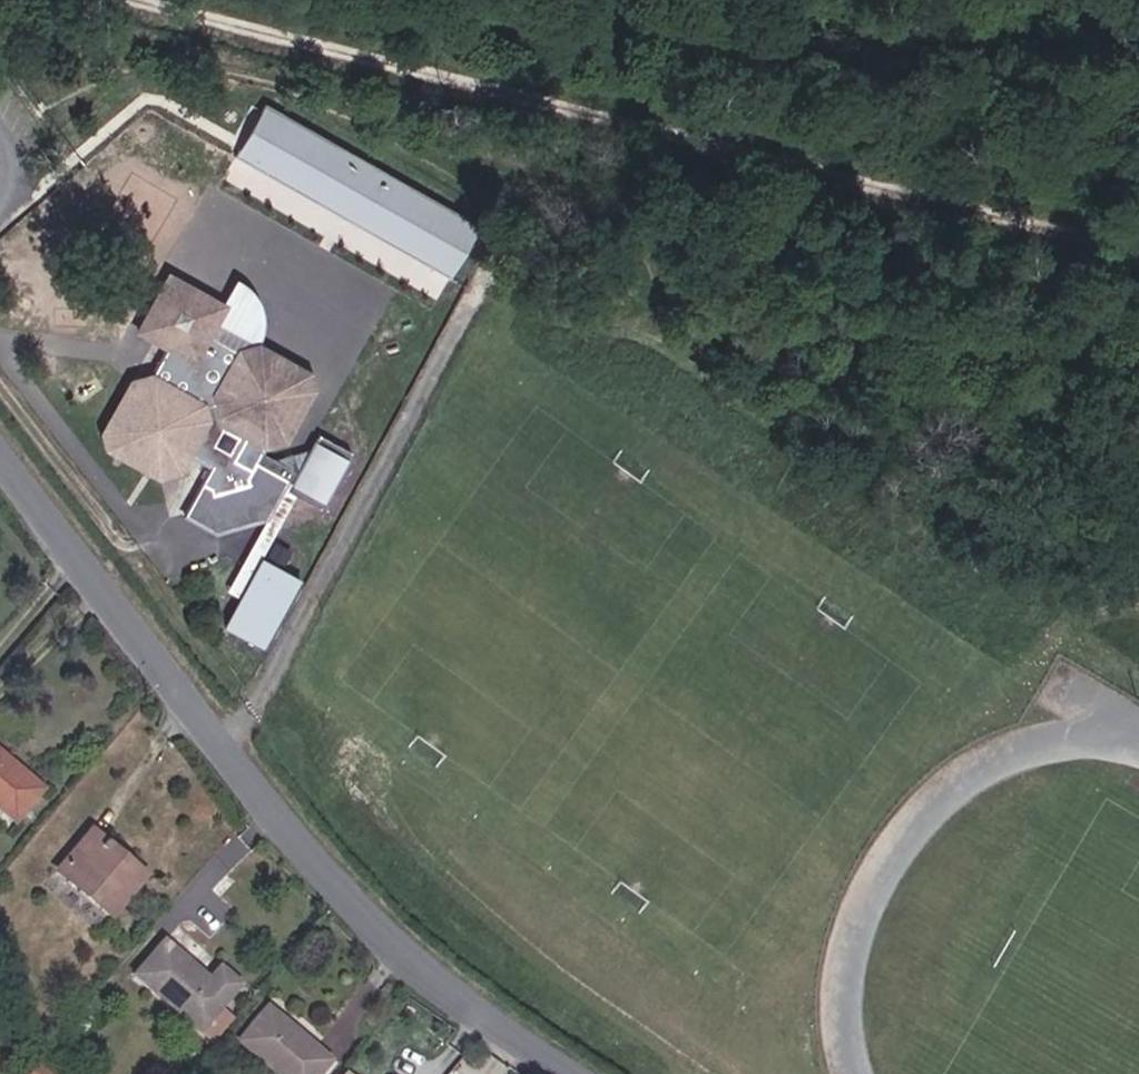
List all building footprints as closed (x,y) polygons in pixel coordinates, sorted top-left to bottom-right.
[(271,107),(243,157),(451,274),(479,225),(271,107)] [(304,411),(322,382),(287,362),(288,353),(270,343),(262,347),(243,355),(210,336),(225,311),(169,278),(136,332),(165,350),(150,374),(139,380),(127,399),(134,404),(127,416),(116,415),(106,434),(111,449),(129,461),(136,454),(146,462),(142,467),(157,477),(181,472),(193,456),(216,470),(188,518),(221,537),(272,526),(289,495),(304,503),(327,515),(357,458),(324,441),(317,454),(280,468),(265,460),(274,444),(301,434),(312,416),(304,411)] [(243,355),(262,347),(261,319),(252,306),(236,294),(225,311),(210,336),(243,355)] [(272,526),(233,601),(248,609),(270,567),(304,503),(289,495),(272,526)] [(274,658),(311,588),(270,567),(248,609),(234,637),(274,658)] [(33,779),(0,753),(0,808),(7,813),(33,779)] [(50,877),(100,914),(131,875),(81,837),(50,877)] [(122,985),(147,1003),(174,968),(149,949),(122,985)] [(147,1003),(194,1037),(231,987),(210,973),(199,986),(174,968),(147,1003)] [(317,1053),(257,1009),(227,1049),(260,1073),(302,1073),(317,1053)] [(322,1057),(317,1053),(302,1073),(310,1073),(322,1057)]
